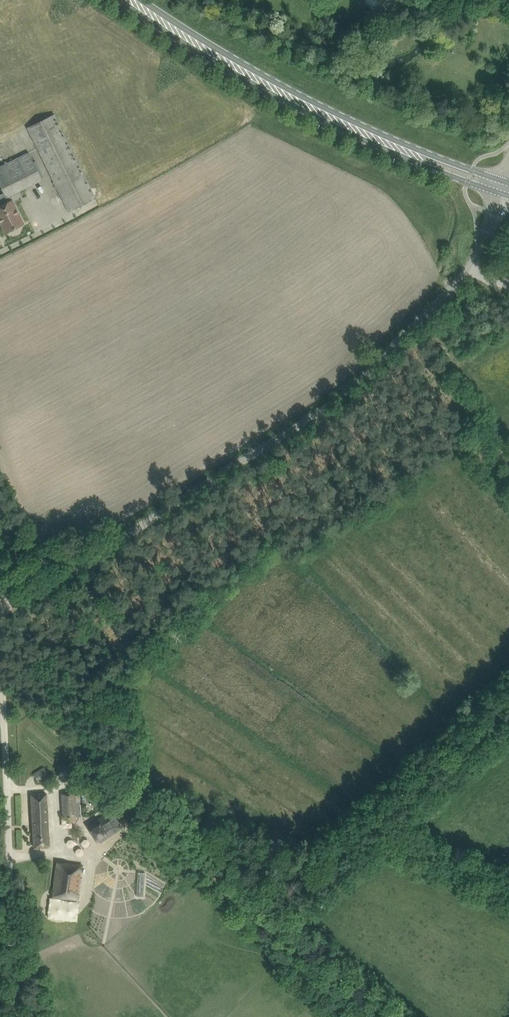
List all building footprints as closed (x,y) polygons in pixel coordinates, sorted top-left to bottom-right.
[(390,22),(402,0),(366,0),(365,1),(366,2),(375,8),(377,7),(379,2),(385,6),(379,16),(390,22)] [(437,14),(440,1),(436,0),(423,0),(420,9),(437,14)] [(314,41),(325,49),(331,41),(321,33),(314,41)] [(323,51),(313,44),(310,50),(319,56),(323,51)] [(69,211),(96,198),(54,114),(27,128),(69,211)] [(24,223),(10,195),(42,179),(29,152),(0,166),(0,184),(8,201),(0,206),(0,221),(5,232),(24,223)] [(39,781),(50,777),(48,770),(36,774),(39,781)] [(75,792),(61,793),(63,817),(67,817),(67,822),(72,822),(76,822),(76,817),(78,817),(78,802),(76,802),(75,792)] [(35,848),(49,846),(46,793),(31,794),(35,848)] [(100,842),(123,827),(111,810),(89,825),(100,842)] [(53,896),(77,899),(82,865),(58,862),(53,896)]
